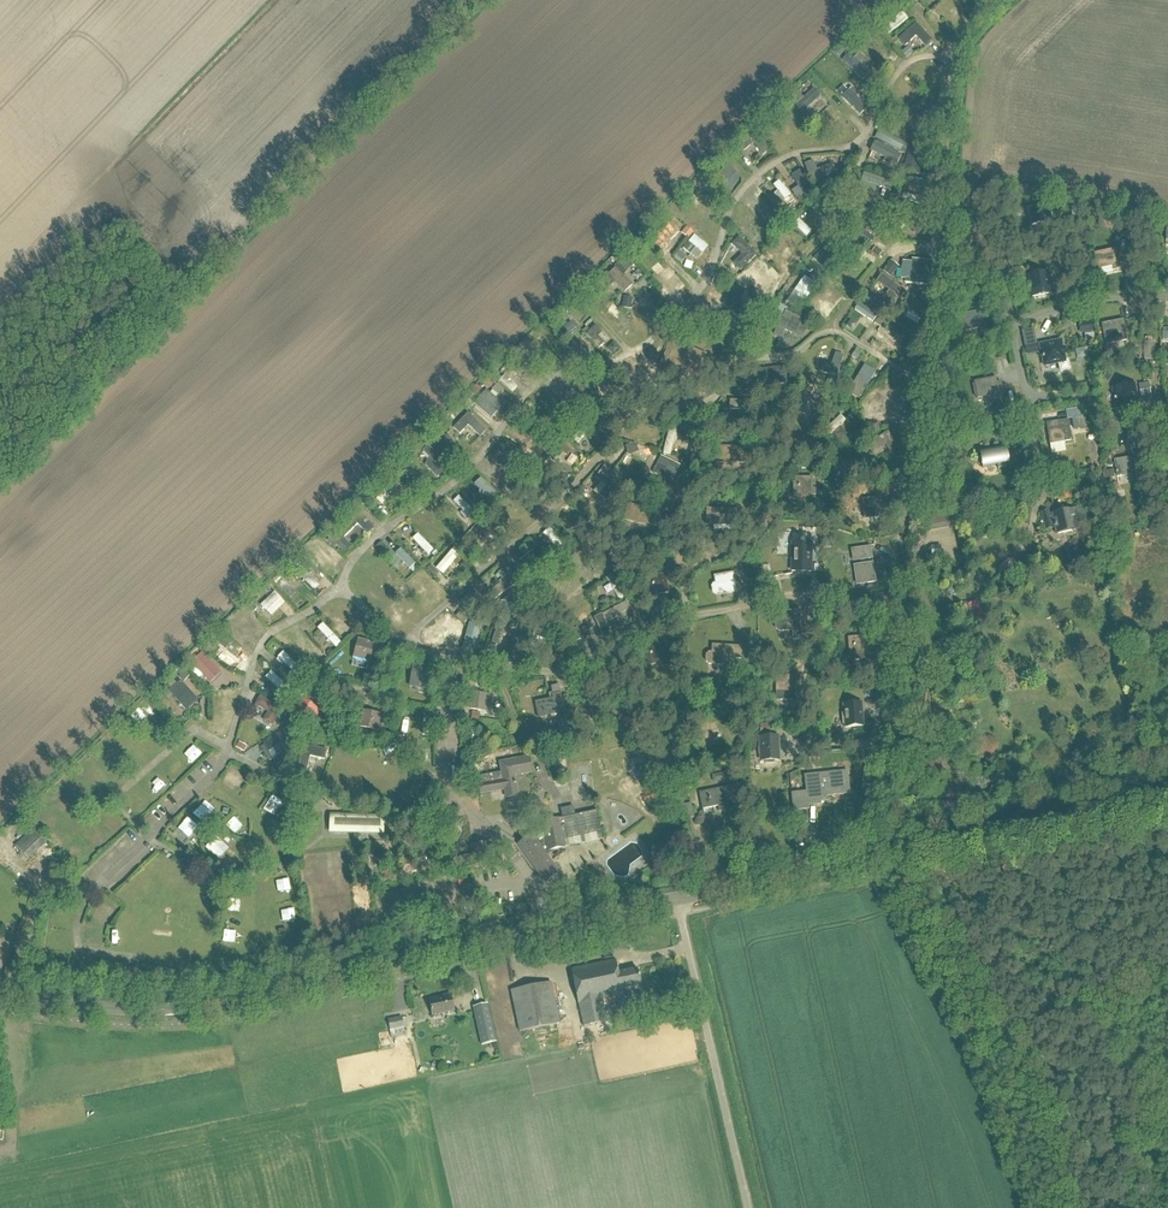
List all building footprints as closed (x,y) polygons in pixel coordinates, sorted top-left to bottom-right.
[(932,41),(915,24),(897,40),(904,47),(915,37),(925,48),(932,41)] [(770,149),(754,129),(737,144),(744,152),(752,145),(762,156),(770,149)] [(926,177),(927,170),(912,167),(915,153),(909,151),(904,172),(926,177)] [(727,193),(738,181),(726,169),(715,181),(727,193)] [(1055,226),(1050,204),(1027,210),(1031,226),(1046,223),(1047,228),(1055,226)] [(1100,216),(1097,226),(1109,230),(1112,219),(1100,216)] [(781,236),(792,228),(784,217),(773,225),(781,236)] [(681,238),(686,232),(673,220),(668,226),(681,238)] [(693,236),(682,250),(689,255),(695,248),(701,254),(707,247),(693,236)] [(741,271),(756,254),(739,238),(732,245),(742,254),(733,264),(741,271)] [(1121,269),(1118,249),(1094,253),(1097,270),(1112,268),(1113,271),(1121,269)] [(860,250),(847,266),(852,270),(866,255),(860,250)] [(1080,251),(1071,259),(1080,268),(1088,260),(1080,251)] [(904,284),(909,284),(928,287),(931,262),(912,260),(910,279),(905,279),(904,284)] [(616,268),(608,275),(624,294),(632,287),(616,268)] [(1053,293),(1049,273),(1027,277),(1030,294),(1046,291),(1046,294),(1053,293)] [(890,306),(902,289),(881,275),(876,282),(888,290),(882,300),(890,306)] [(752,317),(744,310),(747,307),(733,294),(723,304),(745,324),(752,317)] [(624,297),(622,308),(630,309),(632,299),(624,297)] [(914,334),(918,326),(904,319),(910,308),(901,303),(891,322),(914,334)] [(586,310),(581,316),(595,331),(601,325),(586,310)] [(988,332),(985,310),(962,315),(965,331),(980,328),(981,333),(988,332)] [(777,327),(801,339),(809,324),(785,312),(777,327)] [(621,330),(626,326),(614,313),(609,317),(621,330)] [(825,320),(821,327),(829,331),(832,324),(825,320)] [(1123,320),(1101,324),(1105,345),(1127,341),(1123,320)] [(1079,324),(1080,335),(1094,333),(1093,323),(1079,324)] [(697,382),(708,355),(671,340),(659,366),(697,382)] [(1062,341),(1040,345),(1043,366),(1066,363),(1062,341)] [(827,385),(839,392),(852,371),(840,364),(827,385)] [(757,388),(787,384),(785,367),(755,370),(757,388)] [(490,392),(494,386),(481,376),(476,383),(490,392)] [(1001,398),(997,378),(974,382),(977,399),(995,395),(996,399),(1001,398)] [(1141,406),(1137,384),(1114,388),(1117,406),(1132,403),(1133,408),(1141,406)] [(476,386),(471,391),(476,396),(481,390),(476,386)] [(491,419),(503,405),(486,390),(474,404),(491,419)] [(843,395),(844,414),(875,412),(874,393),(843,395)] [(977,417),(968,418),(970,427),(978,425),(977,417)] [(1069,420),(1046,424),(1050,445),(1072,441),(1069,420)] [(447,432),(442,442),(451,446),(456,436),(447,432)] [(899,448),(888,432),(866,446),(872,454),(885,446),(890,454),(899,448)] [(957,438),(942,441),(945,457),(960,454),(957,438)] [(564,446),(560,450),(567,456),(571,452),(570,451),(572,448),(567,443),(565,446),(564,446)] [(1006,468),(1002,447),(979,452),(982,468),(998,465),(998,469),(1006,468)] [(423,454),(429,459),(425,467),(438,480),(450,468),(429,448),(423,454)] [(732,463),(732,448),(715,448),(715,463),(732,463)] [(732,448),(732,463),(749,464),(749,449),(732,448)] [(1141,477),(1137,456),(1115,460),(1118,477),(1133,475),(1133,478),(1141,477)] [(1114,470),(1103,472),(1104,479),(1115,477),(1114,470)] [(812,497),(812,479),(793,479),(794,496),(804,496),(804,497),(812,497)] [(883,517),(881,499),(862,501),(864,518),(875,516),(875,518),(883,517)] [(641,524),(644,509),(628,505),(625,521),(641,524)] [(1078,530),(1077,524),(1085,522),(1082,507),(1051,514),(1055,535),(1078,530)] [(644,509),(641,524),(658,527),(661,512),(644,509)] [(374,527),(357,510),(337,531),(344,537),(357,524),(367,535),(374,527)] [(722,534),(724,511),(707,510),(706,525),(714,525),(713,530),(722,531),(722,533),(722,534)] [(724,511),(722,534),(723,534),(723,531),(732,531),(732,526),(740,527),(740,512),(724,511)] [(928,527),(956,521),(954,511),(926,517),(928,527)] [(483,529),(468,550),(473,555),(475,553),(484,540),(489,533),(483,529)] [(414,532),(408,537),(422,552),(428,547),(414,532)] [(792,543),(792,572),(811,572),(811,544),(803,543),(803,542),(800,542),(800,543),(792,543)] [(454,550),(439,571),(445,575),(460,554),(454,550)] [(519,562),(531,576),(546,564),(535,550),(519,562)] [(490,592),(495,600),(516,584),(505,569),(506,568),(503,563),(498,567),(502,571),(498,574),(502,580),(501,581),(502,583),(490,592)] [(875,582),(872,564),(854,567),(857,584),(867,582),(868,584),(875,582)] [(736,593),(733,574),(715,577),(717,594),(728,592),(729,594),(736,593)] [(668,593),(665,575),(647,578),(649,595),(660,593),(660,594),(668,593)] [(309,577),(304,582),(311,589),(317,584),(309,577)] [(427,599),(438,587),(427,578),(416,589),(427,599)] [(262,591),(265,601),(258,603),(260,608),(278,602),(273,587),(262,591)] [(348,625),(354,618),(338,604),(332,610),(348,625)] [(355,604),(349,606),(354,618),(360,615),(355,604)] [(618,616),(614,608),(602,615),(601,613),(593,618),(604,640),(613,635),(607,622),(618,616)] [(433,637),(452,620),(443,611),(424,627),(433,637)] [(777,620),(774,623),(775,629),(778,632),(793,631),(793,640),(801,640),(800,630),(799,612),(781,613),(781,620),(777,620)] [(406,613),(401,619),(408,624),(413,618),(406,613)] [(319,621),(313,627),(333,647),(339,641),(319,621)] [(248,633),(253,627),(246,622),(241,628),(248,633)] [(310,637),(306,640),(315,650),(319,646),(310,637)] [(868,652),(867,637),(848,639),(850,656),(855,661),(869,660),(868,652)] [(369,664),(374,645),(358,640),(353,660),(369,664)] [(307,641),(299,646),(307,659),(316,654),(307,641)] [(659,663),(667,661),(662,643),(644,648),(648,664),(659,661),(659,663)] [(705,655),(704,662),(707,665),(733,666),(733,659),(740,659),(740,647),(711,646),(711,653),(708,653),(705,655)] [(232,669),(237,663),(220,649),(214,656),(232,669)] [(286,666),(291,660),(279,650),(274,656),(286,666)] [(201,674),(211,684),(221,673),(211,663),(212,662),(206,657),(202,661),(203,661),(192,672),(194,673),(193,674),(197,677),(201,674)] [(426,689),(429,669),(413,667),(410,686),(426,689)] [(261,676),(278,688),(283,680),(266,668),(261,676)] [(795,684),(795,677),(776,677),(776,696),(781,701),(795,701),(795,684)] [(187,711),(198,700),(180,681),(169,691),(187,711)] [(560,694),(558,686),(551,687),(552,694),(549,694),(550,700),(536,703),(539,718),(564,713),(560,694)] [(377,690),(376,697),(382,699),(384,692),(377,690)] [(489,712),(491,696),(471,694),(469,710),(489,712)] [(272,726),(282,708),(260,697),(256,706),(268,712),(263,721),(272,726)] [(169,711),(177,705),(173,698),(164,705),(169,711)] [(310,725),(320,712),(304,700),(294,712),(310,725)] [(843,705),(844,722),(845,729),(863,728),(861,704),(843,705)] [(143,726),(153,717),(145,708),(135,717),(143,726)] [(380,731),(384,716),(364,712),(361,727),(380,731)] [(771,725),(760,725),(760,735),(772,735),(771,725)] [(273,760),(285,753),(290,750),(281,735),(265,745),(273,760)] [(760,762),(780,761),(779,736),(759,737),(760,762)] [(172,751),(162,759),(174,774),(184,765),(172,751)] [(301,773),(316,777),(321,758),(297,752),(295,762),(303,764),(301,773)] [(518,796),(514,776),(532,773),(529,758),(500,763),(501,773),(477,777),(480,794),(505,790),(506,798),(518,796)] [(220,781),(233,788),(242,771),(229,764),(220,781)] [(147,774),(150,779),(144,784),(152,794),(167,782),(155,768),(147,774)] [(97,769),(85,778),(92,786),(103,777),(97,769)] [(793,811),(809,809),(808,804),(827,802),(827,797),(836,796),(835,794),(849,792),(849,790),(847,772),(804,776),(806,792),(791,794),(793,811)] [(78,802),(86,793),(74,782),(66,791),(78,802)] [(133,785),(124,794),(137,808),(147,799),(133,785)] [(739,809),(735,786),(699,793),(702,810),(718,807),(719,813),(739,809)] [(258,809),(270,816),(280,798),(267,792),(258,809)] [(49,806),(61,818),(69,809),(57,798),(49,806)] [(685,820),(694,818),(691,804),(682,805),(685,820)] [(531,834),(531,835),(532,835),(545,854),(548,852),(565,848),(563,841),(602,833),(597,811),(575,816),(573,809),(561,811),(563,819),(541,823),(542,828),(539,829),(531,834)] [(231,830),(237,818),(227,812),(221,825),(231,830)] [(36,823),(50,831),(56,822),(41,813),(36,823)] [(173,826),(185,835),(195,823),(183,813),(173,826)] [(384,834),(384,815),(329,813),(329,832),(384,834)] [(92,827),(81,836),(91,849),(102,840),(92,827)] [(532,835),(531,835),(518,845),(541,877),(555,867),(545,854),(532,835)] [(23,860),(39,849),(30,837),(15,849),(23,860)] [(264,851),(275,851),(275,839),(264,839),(264,851)] [(120,903),(131,895),(123,884),(112,893),(120,903)] [(197,897),(210,898),(211,886),(198,885),(197,897)] [(97,906),(94,917),(111,920),(113,909),(97,906)] [(221,942),(232,943),(232,928),(221,927),(221,942)] [(618,974),(615,960),(570,970),(578,1005),(579,1004),(584,1027),(607,1022),(603,1000),(623,995),(622,990),(640,986),(636,970),(618,974)] [(557,1024),(560,1024),(551,982),(511,991),(520,1032),(557,1024)] [(472,1008),(484,1002),(480,994),(468,1000),(472,1008)] [(433,1021),(441,1019),(440,1014),(454,1011),(451,995),(443,996),(444,998),(429,1001),(433,1021)] [(481,1046),(496,1043),(487,1005),(473,1008),(481,1046)] [(390,1035),(405,1032),(402,1016),(387,1019),(390,1035)]
